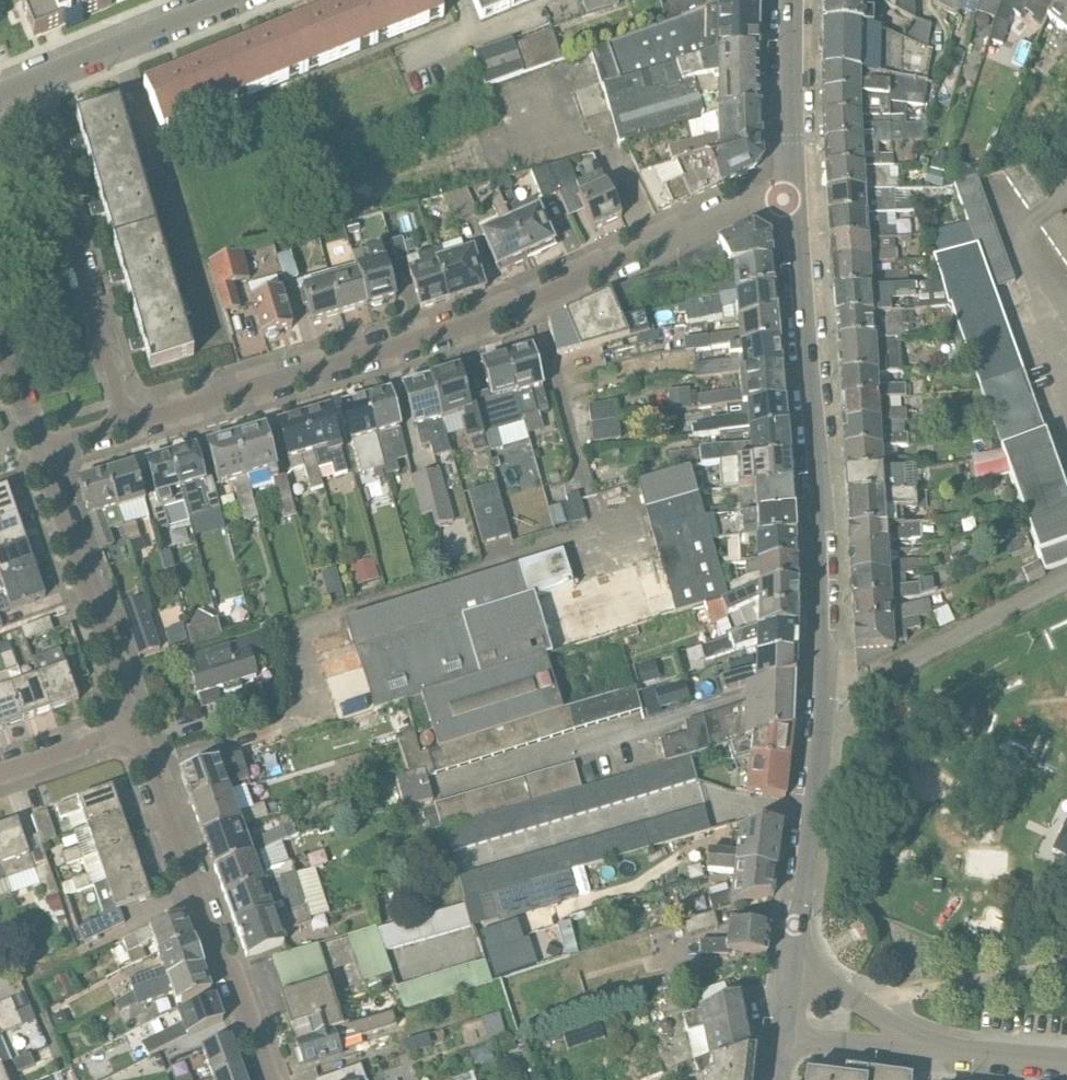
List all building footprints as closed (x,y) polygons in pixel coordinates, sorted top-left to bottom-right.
[(27,10),(26,11),(37,39),(65,28),(64,25),(85,16),(86,19),(115,8),(113,5),(125,0),(23,0),(27,10)] [(424,26),(444,18),(436,0),(357,0),(355,1),(374,47),(424,26)] [(482,25),(542,0),(472,0),(482,25)] [(604,9),(618,4),(617,0),(600,0),(604,9)] [(759,4),(760,0),(660,0),(668,24),(723,5),(759,4)] [(824,27),(874,27),(879,29),(880,22),(889,23),(890,17),(883,16),(885,5),(876,0),(824,0),(824,27)] [(914,18),(916,20),(915,0),(876,0),(885,5),(913,20),(914,18)] [(957,15),(961,0),(934,0),(933,5),(947,11),(957,15)] [(957,15),(953,31),(953,32),(958,17),(963,0),(961,0),(957,15)] [(996,18),(1002,0),(980,0),(979,3),(976,13),(996,18)] [(1048,20),(1063,0),(1002,0),(996,18),(989,41),(1003,45),(1013,12),(1019,18),(1025,11),(1033,18),(1031,21),(1042,29),(1047,19),(1048,20)] [(1048,20),(1066,36),(1066,0),(1063,0),(1048,20)] [(304,76),(374,47),(355,1),(285,30),(304,76)] [(724,52),(758,52),(759,4),(723,5),(668,24),(591,50),(603,87),(604,91),(724,52)] [(942,20),(953,31),(957,15),(947,11),(942,20)] [(909,43),(932,53),(932,51),(928,49),(932,25),(916,20),(914,18),(913,20),(909,41),(909,43)] [(927,84),(927,80),(932,53),(909,43),(909,41),(879,29),(874,27),(824,27),(822,74),(865,72),(891,77),(927,84)] [(234,105),(304,76),(285,30),(215,59),(234,105)] [(474,56),(486,88),(562,61),(553,33),(514,46),(512,42),(474,56)] [(728,79),(758,79),(758,52),(724,52),(604,91),(611,117),(728,79)] [(164,133),(234,105),(215,59),(145,88),(164,133)] [(940,82),(944,63),(933,61),(929,79),(940,82)] [(822,74),(822,96),(867,96),(891,98),(891,77),(865,72),(822,74)] [(823,120),(906,117),(906,115),(907,105),(924,107),(927,84),(891,77),(891,98),(867,96),(822,96),(823,120)] [(648,139),(760,107),(758,81),(758,79),(728,79),(611,117),(619,146),(624,145),(626,147),(649,141),(648,139)] [(95,182),(138,169),(120,106),(77,119),(82,137),(79,138),(83,149),(86,149),(95,182)] [(687,162),(761,140),(760,107),(648,139),(649,141),(626,147),(640,175),(687,162)] [(881,143),(893,142),(924,140),(929,123),(907,124),(906,117),(823,120),(824,147),(863,145),(863,144),(881,143)] [(687,162),(640,175),(659,214),(752,172),(762,160),(761,140),(687,162)] [(955,185),(978,178),(980,178),(990,153),(963,142),(951,173),(955,185)] [(863,145),(824,147),(826,172),(890,168),(895,168),(895,166),(894,153),(867,155),(864,156),(863,145)] [(948,154),(938,153),(936,166),(946,168),(948,154)] [(917,156),(909,156),(910,165),(918,165),(917,156)] [(927,168),(928,161),(920,159),(918,166),(927,168)] [(568,161),(548,168),(559,194),(577,186),(578,185),(577,183),(568,161)] [(1002,172),(1015,190),(1036,176),(1029,165),(1002,172)] [(559,194),(548,168),(548,167),(531,172),(543,201),(559,194)] [(827,195),(895,191),(895,190),(900,190),(899,179),(891,179),(890,168),(826,172),(827,195)] [(114,244),(157,232),(138,169),(95,182),(102,204),(99,205),(103,217),(106,216),(114,244)] [(925,184),(942,188),(946,174),(929,169),(925,184)] [(1015,190),(1022,201),(1043,187),(1036,176),(1015,190)] [(513,188),(509,177),(493,182),(498,194),(513,188)] [(955,185),(960,198),(982,191),(978,178),(955,185)] [(622,218),(607,183),(578,196),(594,231),(622,218)] [(1043,187),(1022,201),(1030,211),(1049,198),(1043,187)] [(455,193),(466,218),(478,212),(468,190),(455,193)] [(828,217),(887,214),(887,213),(911,212),(911,202),(896,203),(895,191),(827,195),(828,217)] [(960,198),(964,211),(987,204),(982,191),(960,198)] [(499,198),(527,260),(545,253),(543,249),(554,244),(534,199),(518,206),(512,192),(499,198)] [(453,223),(466,218),(455,193),(442,197),(453,223)] [(510,268),(527,260),(499,198),(491,202),(497,217),(479,226),(482,233),(498,269),(508,264),(510,268)] [(964,211),(968,224),(992,217),(987,204),(964,211)] [(1048,238),(1066,225),(1066,221),(1065,218),(1061,213),(1041,227),(1048,238)] [(830,241),(895,238),(895,237),(897,237),(896,225),(888,226),(887,214),(828,217),(830,241)] [(968,224),(973,237),(997,230),(992,217),(968,224)] [(973,237),(968,224),(933,233),(940,257),(977,247),(973,237)] [(1055,248),(1066,240),(1066,225),(1048,238),(1055,248)] [(735,268),(772,262),(769,238),(754,229),(678,263),(681,270),(636,283),(636,282),(621,288),(622,289),(626,297),(730,267),(732,267),(733,269),(735,268)] [(973,237),(977,247),(978,250),(1001,243),(997,230),(973,237)] [(133,307),(176,294),(157,232),(114,244),(122,272),(119,273),(123,285),(126,284),(133,307)] [(895,238),(830,241),(832,265),(876,263),(899,261),(898,249),(896,249),(895,238)] [(391,243),(397,264),(408,261),(402,239),(391,243)] [(1062,259),(1066,256),(1066,240),(1055,248),(1062,259)] [(978,250),(983,263),(1006,255),(1001,243),(978,250)] [(901,287),(833,291),(835,317),(914,312),(948,309),(951,308),(1002,449),(1045,433),(1020,363),(1005,321),(1003,318),(1001,310),(993,291),(1016,282),(1011,268),(988,275),(983,263),(978,250),(977,247),(940,257),(934,259),(941,283),(901,287)] [(353,255),(356,267),(359,276),(368,307),(372,306),(375,308),(382,306),(384,303),(396,299),(381,248),(366,252),(366,251),(353,255)] [(437,263),(448,302),(485,291),(479,270),(473,250),(436,261),(437,263)] [(278,256),(286,282),(299,278),(291,252),(278,256)] [(209,265),(223,314),(241,309),(234,285),(251,280),(244,254),(209,265)] [(422,311),(448,302),(437,263),(436,261),(434,255),(418,260),(417,259),(407,262),(422,311)] [(983,263),(988,275),(1011,268),(1006,255),(983,263)] [(685,305),(774,288),(772,262),(735,268),(733,269),(733,281),(701,287),(701,289),(687,292),(689,303),(685,304),(685,305)] [(901,287),(900,271),(877,273),(876,263),(832,265),(833,291),(901,287)] [(341,315),(368,307),(359,276),(356,267),(329,275),(341,315)] [(313,323),(341,315),(329,275),(297,284),(304,306),(308,305),(313,323)] [(737,321),(777,316),(774,288),(685,305),(688,317),(703,314),(736,306),(738,320),(737,320),(737,321)] [(611,294),(620,314),(631,309),(626,297),(622,289),(611,294)] [(292,329),(281,291),(252,299),(263,337),(266,336),(267,340),(278,337),(277,333),(292,329)] [(622,319),(620,314),(611,294),(610,293),(564,314),(566,317),(549,324),(557,357),(630,336),(650,331),(645,312),(622,319)] [(176,294),(133,307),(142,340),(139,341),(143,352),(146,351),(151,370),(194,357),(176,294)] [(837,340),(901,336),(901,333),(910,332),(910,328),(914,327),(914,323),(914,312),(835,317),(837,340)] [(743,347),(780,343),(777,316),(737,321),(738,332),(685,338),(686,351),(694,351),(694,354),(711,352),(711,349),(729,347),(729,349),(743,347)] [(839,376),(904,372),(901,336),(837,340),(839,376)] [(733,375),(782,369),(780,343),(743,347),(729,349),(731,360),(712,363),(711,352),(694,354),(695,363),(694,364),(696,378),(733,375)] [(518,396),(524,419),(549,412),(532,351),(520,354),(516,351),(510,353),(508,358),(507,358),(518,396)] [(495,359),(494,362),(482,365),(490,392),(472,397),(476,409),(487,450),(488,449),(488,453),(504,448),(499,430),(521,424),(523,418),(523,419),(524,419),(518,396),(507,358),(502,360),(500,358),(495,359)] [(746,408),(785,403),(782,369),(733,375),(739,374),(741,390),(697,394),(699,410),(742,405),(742,406),(745,406),(746,408)] [(487,450),(476,409),(472,410),(467,392),(465,393),(459,372),(446,376),(445,373),(434,377),(435,380),(432,380),(443,421),(464,415),(466,422),(462,423),(467,443),(472,442),(475,453),(487,450)] [(841,400),(912,395),(911,385),(906,385),(906,384),(879,386),(878,375),(904,373),(904,372),(839,376),(841,400)] [(437,457),(451,453),(443,421),(432,380),(404,389),(416,430),(431,425),(432,427),(429,430),(437,457)] [(669,412),(698,409),(696,393),(691,393),(690,389),(667,392),(669,412)] [(397,461),(408,458),(402,434),(390,393),(380,396),(377,393),(369,396),(368,400),(367,400),(388,474),(400,471),(397,461)] [(842,424),(907,420),(907,408),(880,410),(879,403),(886,403),(885,399),(912,397),(912,395),(841,400),(842,424)] [(388,476),(387,475),(388,474),(367,400),(364,401),(361,398),(353,400),(352,404),(342,407),(353,444),(364,441),(375,479),(388,476)] [(591,424),(619,420),(617,402),(589,406),(591,424)] [(721,437),(751,433),(787,428),(785,403),(746,408),(746,416),(711,419),(712,425),(692,426),(694,437),(721,434),(721,437)] [(332,465),(336,476),(348,472),(330,410),(318,414),(314,411),(306,413),(305,418),(304,418),(319,470),(332,465)] [(324,487),(319,470),(304,418),(301,419),(298,416),(290,418),(289,422),(279,425),(292,471),(305,468),(311,491),(324,487)] [(844,448),(909,444),(909,441),(916,441),(916,433),(908,433),(907,420),(842,424),(844,448)] [(591,425),(594,442),(622,439),(619,421),(591,425)] [(720,467),(790,459),(787,428),(751,433),(721,437),(721,448),(669,453),(672,470),(684,469),(691,468),(720,465),(720,467)] [(286,476),(279,478),(265,429),(237,437),(253,491),(274,485),(284,521),(297,517),(286,476)] [(1045,433),(1002,449),(1001,450),(1002,453),(1010,474),(1013,483),(1017,493),(1021,505),(1024,513),(1027,521),(1030,528),(1032,536),(1035,543),(1037,550),(1039,555),(1066,545),(1066,494),(1066,491),(1062,479),(1055,462),(1053,455),(1049,444),(1047,439),(1045,433)] [(259,519),(251,491),(253,491),(237,437),(232,438),(229,435),(222,437),(220,442),(207,446),(219,486),(236,481),(237,485),(234,486),(244,523),(259,519)] [(993,437),(982,438),(983,448),(994,447),(993,437)] [(844,448),(845,472),(911,468),(911,457),(898,457),(897,446),(909,445),(909,444),(844,448)] [(204,497),(209,513),(221,510),(212,479),(205,481),(196,449),(185,452),(181,449),(175,451),(173,456),(172,456),(186,503),(204,497)] [(190,522),(184,503),(186,503),(172,456),(170,457),(166,453),(159,455),(158,460),(147,463),(156,495),(148,497),(158,531),(190,522)] [(976,482),(1010,474),(1002,453),(971,459),(976,482)] [(758,490),(792,486),(790,459),(720,467),(723,491),(731,490),(732,493),(758,490)] [(145,503),(146,503),(135,466),(108,474),(123,527),(124,527),(128,542),(141,539),(137,522),(149,519),(145,503)] [(638,483),(659,558),(675,616),(705,608),(705,609),(723,603),(728,601),(713,543),(706,519),(691,468),(684,469),(638,483)] [(847,497),(917,493),(917,492),(915,468),(911,468),(845,472),(847,497)] [(421,475),(432,515),(435,527),(454,522),(440,470),(421,475)] [(113,546),(108,531),(123,527),(108,474),(104,475),(103,473),(92,476),(93,478),(79,482),(89,517),(101,550),(113,546)] [(422,517),(432,515),(421,475),(411,478),(422,517)] [(483,544),(512,536),(498,484),(469,492),(483,544)] [(761,514),(794,511),(792,486),(758,490),(732,493),(733,517),(754,515),(761,514)] [(17,516),(7,489),(0,491),(0,522),(17,516)] [(579,493),(568,496),(566,497),(568,504),(549,510),(554,528),(587,519),(579,493)] [(849,530),(922,527),(922,525),(904,526),(903,508),(918,508),(917,493),(847,497),(849,530)] [(747,540),(795,537),(794,511),(761,514),(754,515),(733,517),(706,519),(713,543),(720,542),(739,540),(739,541),(747,540)] [(1010,513),(996,517),(998,526),(1012,522),(1010,513)] [(26,543),(17,516),(0,522),(0,552),(26,543)] [(983,551),(1028,537),(1023,520),(978,534),(983,551)] [(850,553),(889,551),(889,550),(893,550),(893,541),(923,540),(922,527),(849,530),(850,553)] [(758,564),(758,565),(797,563),(795,537),(747,540),(739,541),(740,554),(740,565),(758,564)] [(1029,539),(1005,547),(1009,558),(1033,549),(1029,539)] [(36,570),(26,543),(0,552),(0,583),(36,570)] [(1039,555),(1046,572),(1051,570),(1054,569),(1058,568),(1061,567),(1065,565),(1066,564),(1066,545),(1039,555)] [(889,574),(917,572),(930,568),(928,558),(897,561),(894,563),(890,564),(889,551),(850,553),(851,575),(889,572),(889,574)] [(553,655),(535,599),(574,586),(563,552),(345,622),(355,652),(321,663),(340,723),(406,702),(410,717),(427,713),(439,749),(440,748),(452,745),(463,741),(475,737),(486,734),(498,730),(509,727),(521,723),(532,719),(544,716),(555,712),(563,710),(547,657),(553,655)] [(351,566),(358,586),(380,579),(374,559),(351,566)] [(729,559),(720,561),(721,567),(730,565),(729,559)] [(1046,577),(1040,563),(1039,562),(1022,569),(1029,585),(1046,577)] [(762,588),(798,586),(797,563),(758,565),(758,575),(752,575),(734,583),(739,597),(750,593),(762,588)] [(346,602),(346,601),(337,569),(321,574),(330,606),(346,602)] [(46,598),(36,570),(0,583),(0,614),(46,598)] [(890,587),(889,574),(889,572),(851,575),(853,602),(902,598),(902,600),(921,597),(920,584),(890,587)] [(749,634),(750,634),(760,631),(797,629),(798,613),(798,586),(762,588),(750,593),(739,597),(730,601),(728,601),(723,603),(705,609),(711,626),(729,619),(728,617),(738,613),(748,632),(749,634)] [(902,598),(853,602),(854,626),(894,623),(932,612),(929,600),(903,606),(902,600),(902,598)] [(139,658),(160,650),(146,611),(125,619),(139,658)] [(857,672),(894,655),(892,650),(895,649),(895,644),(908,641),(906,632),(921,628),(919,618),(933,614),(932,612),(894,623),(854,626),(857,672)] [(54,632),(49,619),(21,629),(25,642),(54,632)] [(192,647),(223,638),(217,619),(214,620),(191,627),(187,628),(192,647)] [(263,638),(274,635),(280,633),(276,623),(260,628),(263,638)] [(164,632),(170,648),(188,641),(183,626),(164,632)] [(637,628),(624,633),(626,639),(639,635),(637,628)] [(756,658),(796,656),(797,629),(760,631),(750,634),(749,634),(703,648),(706,660),(757,645),(756,658)] [(628,645),(626,639),(624,633),(617,635),(621,647),(628,645)] [(266,659),(259,637),(194,657),(195,662),(188,664),(198,696),(224,688),(225,694),(242,688),(240,683),(256,678),(251,663),(266,659)] [(2,654),(12,651),(9,644),(0,647),(0,648),(2,654)] [(39,677),(51,712),(79,702),(60,650),(33,660),(39,677)] [(23,721),(51,712),(39,677),(23,682),(12,652),(0,656),(6,673),(23,721)] [(745,690),(796,677),(796,656),(756,658),(756,671),(720,680),(724,693),(745,687),(745,690)] [(654,662),(637,668),(642,686),(660,680),(654,662)] [(23,721),(6,673),(0,675),(0,729),(23,721)] [(729,747),(794,727),(795,689),(796,677),(745,690),(745,704),(685,722),(688,734),(660,741),(666,762),(679,759),(691,756),(729,746),(729,747)] [(675,684),(656,690),(661,709),(681,703),(675,684)] [(624,691),(631,714),(643,711),(636,687),(624,691)] [(663,714),(661,709),(656,690),(655,688),(642,692),(649,718),(663,714)] [(620,718),(631,714),(624,691),(613,694),(620,718)] [(608,721),(620,718),(613,694),(601,698),(608,721)] [(597,725),(608,721),(601,698),(590,702),(597,725)] [(585,728),(597,725),(590,702),(578,705),(585,728)] [(574,732),(585,728),(578,705),(567,709),(574,732)] [(562,735),(574,732),(567,709),(563,710),(555,712),(562,735)] [(551,739),(562,735),(555,712),(544,716),(551,739)] [(539,743),(551,739),(544,716),(532,719),(539,743)] [(528,746),(539,743),(532,719),(521,723),(528,746)] [(516,750),(528,746),(521,723),(509,727),(516,750)] [(505,753),(516,750),(509,727),(498,730),(505,753)] [(751,756),(790,762),(794,727),(729,747),(733,761),(735,764),(751,756)] [(493,757),(505,753),(498,730),(486,734),(493,757)] [(410,775),(412,774),(425,771),(428,777),(431,776),(436,774),(429,752),(421,754),(415,731),(402,734),(403,739),(398,741),(410,775)] [(482,760),(493,757),(486,734),(475,737),(482,760)] [(470,764),(482,760),(475,737),(463,741),(470,764)] [(459,767),(470,764),(463,741),(452,745),(459,767)] [(447,771),(459,767),(452,745),(440,748),(447,771)] [(436,774),(447,771),(440,748),(439,749),(429,752),(436,774)] [(679,759),(687,785),(699,782),(691,756),(679,759)] [(735,764),(738,771),(736,793),(786,799),(790,762),(751,756),(735,764)] [(229,758),(181,774),(192,805),(231,793),(231,792),(229,788),(238,785),(229,758)] [(674,789),(687,785),(679,759),(666,762),(674,789)] [(662,793),(674,789),(666,762),(654,766),(662,793)] [(581,789),(582,789),(575,764),(562,767),(570,793),(581,789)] [(650,796),(662,793),(654,766),(642,770),(650,796)] [(568,793),(570,793),(562,767),(550,771),(557,796),(568,793)] [(637,800),(650,796),(642,770),(630,774),(637,800)] [(556,796),(557,796),(550,771),(537,775),(545,800),(556,796)] [(408,807),(434,800),(426,772),(400,779),(408,807)] [(625,804),(637,800),(630,774),(617,778),(625,804)] [(544,800),(545,800),(537,775),(525,778),(532,803),(544,800)] [(531,804),(532,803),(525,778),(513,782),(520,807),(531,804)] [(613,807),(625,804),(617,778),(605,782),(613,807)] [(519,807),(520,807),(513,782),(500,785),(508,811),(519,807)] [(600,811),(613,807),(605,782),(593,785),(593,786),(600,810),(600,811)] [(507,811),(508,811),(500,785),(488,789),(495,814),(507,811)] [(593,786),(582,789),(581,789),(588,813),(600,810),(593,786)] [(192,805),(203,838),(243,826),(278,814),(275,803),(265,806),(264,804),(254,808),(246,787),(231,792),(231,793),(192,805)] [(87,828),(122,816),(113,789),(57,808),(61,819),(81,813),(87,828)] [(494,815),(495,814),(488,789),(475,793),(483,818),(494,815)] [(568,793),(575,817),(588,813),(581,789),(570,793),(568,793)] [(482,818),(483,818),(475,793),(463,796),(470,820),(471,820),(472,821),(482,818)] [(556,796),(563,821),(575,817),(568,793),(557,796),(556,796)] [(469,820),(470,820),(463,796),(451,800),(458,824),(469,820)] [(544,800),(551,824),(563,821),(556,796),(545,800),(544,800)] [(457,824),(458,824),(451,800),(438,804),(445,827),(457,824)] [(531,804),(538,828),(551,824),(544,800),(532,803),(531,804)] [(441,828),(445,827),(438,804),(434,805),(435,806),(425,809),(431,830),(441,827),(441,828)] [(519,807),(526,832),(538,828),(531,804),(520,807),(519,807)] [(693,809),(700,834),(712,831),(705,806),(693,809)] [(507,811),(514,835),(526,832),(519,807),(508,811),(507,811)] [(688,838),(700,834),(693,809),(681,813),(688,838)] [(494,815),(502,839),(514,835),(507,811),(495,814),(494,815)] [(31,817),(41,845),(57,839),(47,812),(31,817)] [(676,842),(688,838),(681,813),(668,816),(676,842)] [(482,818),(489,842),(502,839),(494,815),(483,818),(482,818)] [(108,852),(132,843),(122,816),(87,828),(87,829),(74,833),(79,849),(63,854),(66,866),(82,861),(108,852)] [(663,845),(676,842),(668,816),(656,820),(663,845)] [(477,847),(490,843),(489,842),(482,818),(472,821),(471,820),(470,820),(469,820),(477,847)] [(465,851),(477,847),(469,820),(458,824),(457,824),(465,851)] [(651,849),(663,845),(656,820),(644,823),(651,849)] [(1066,821),(1052,852),(1066,859),(1066,822),(1066,821)] [(25,841),(18,822),(0,829),(0,862),(7,881),(35,871),(25,841)] [(639,852),(651,849),(644,823),(631,827),(639,852)] [(453,854),(465,851),(457,824),(445,827),(453,854)] [(738,868),(777,872),(783,826),(764,824),(740,831),(738,853),(708,850),(706,872),(733,875),(733,876),(736,876),(736,874),(738,868)] [(243,826),(203,838),(215,871),(259,854),(289,840),(299,836),(296,828),(285,832),(282,827),(249,843),(243,826)] [(626,856),(639,852),(631,827),(619,830),(626,856)] [(614,859),(626,856),(619,830),(607,834),(614,859)] [(602,863),(614,859),(607,834),(594,838),(602,863)] [(589,866),(602,863),(594,838),(582,841),(589,866)] [(577,870),(589,866),(582,841),(570,845),(577,870)] [(967,842),(965,874),(1011,876),(1012,844),(967,842)] [(88,889),(141,870),(132,843),(108,852),(82,861),(87,876),(63,885),(67,896),(88,889)] [(557,848),(565,873),(577,870),(570,845),(557,848)] [(552,877),(565,873),(557,848),(545,852),(552,877)] [(540,880),(552,877),(545,852),(533,855),(540,880)] [(263,886),(297,876),(292,863),(266,872),(259,854),(215,871),(226,899),(263,886)] [(528,884),(540,880),(533,855),(520,859),(528,884)] [(508,862),(515,887),(528,884),(520,859),(508,862)] [(503,891),(515,887),(508,862),(496,866),(503,891)] [(702,865),(689,869),(692,881),(705,877),(702,865)] [(491,894),(503,891),(496,866),(483,869),(491,894)] [(35,872),(37,876),(45,899),(58,894),(49,867),(35,872)] [(714,913),(715,913),(773,896),(774,896),(777,872),(738,868),(736,874),(736,876),(733,876),(732,891),(709,898),(714,913)] [(478,898),(491,894),(483,869),(471,873),(478,898)] [(125,924),(120,909),(151,898),(141,870),(88,889),(93,887),(104,917),(78,930),(84,943),(125,924)] [(478,898),(465,902),(466,904),(472,927),(484,923),(499,919),(561,902),(578,897),(571,872),(478,898)] [(465,902),(478,898),(471,873),(459,876),(465,902)] [(275,920),(306,909),(307,909),(305,903),(297,876),(263,886),(226,899),(236,927),(273,914),(275,920)] [(405,909),(422,904),(418,887),(400,892),(405,909)] [(51,912),(62,908),(58,895),(46,899),(51,912)] [(455,907),(461,930),(472,927),(466,904),(455,907)] [(450,933),(461,930),(455,907),(444,911),(450,933)] [(247,959),(268,951),(287,943),(283,934),(311,924),(307,909),(306,909),(275,920),(273,914),(236,927),(247,959)] [(440,937),(450,933),(444,911),(433,914),(440,937)] [(715,913),(714,913),(683,921),(688,937),(719,928),(715,913)] [(429,940),(440,937),(433,914),(422,917),(429,940)] [(158,955),(194,941),(193,941),(184,917),(149,929),(149,930),(123,942),(127,954),(131,966),(147,959),(141,947),(153,942),(158,955)] [(418,943),(429,940),(422,917),(411,920),(418,943)] [(407,946),(418,943),(411,920),(400,923),(407,946)] [(517,921),(480,934),(495,980),(538,965),(529,940),(524,941),(517,921)] [(396,949),(407,946),(400,923),(390,926),(396,949)] [(700,941),(700,957),(730,956),(730,952),(767,957),(770,929),(729,924),(727,941),(700,941)] [(348,936),(352,947),(380,938),(378,929),(377,926),(348,936)] [(385,952),(396,949),(390,926),(378,929),(380,938),(384,949),(385,952)] [(352,947),(356,959),(384,949),(380,938),(352,947)] [(141,989),(203,968),(204,967),(194,941),(158,955),(148,959),(153,972),(129,981),(133,993),(141,989)] [(297,950),(300,963),(323,955),(320,944),(297,950)] [(553,945),(548,954),(558,959),(563,950),(553,945)] [(356,959),(360,970),(388,961),(385,952),(384,949),(356,959)] [(273,958),(277,970),(300,963),(297,950),(294,951),(273,958)] [(300,963),(304,974),(327,967),(323,955),(300,963)] [(474,964),(481,986),(494,982),(487,960),(474,964)] [(277,970),(281,981),(304,974),(300,963),(277,970)] [(468,990),(481,986),(474,964),(461,968),(468,990)] [(327,967),(304,974),(308,986),(330,979),(330,978),(327,967)] [(173,995),(176,1005),(212,993),(203,968),(141,989),(133,993),(138,1005),(139,1007),(173,995)] [(455,994),(468,990),(461,968),(448,972),(455,994)] [(392,972),(366,981),(370,994),(397,986),(392,972)] [(443,998),(455,994),(448,972),(436,976),(443,998)] [(281,981),(285,993),(308,986),(304,974),(281,981)] [(74,994),(65,975),(54,980),(64,999),(74,994)] [(430,1002),(443,998),(436,976),(423,979),(430,1002)] [(298,1042),(346,1028),(350,1026),(345,1010),(339,1011),(329,980),(330,979),(308,986),(285,993),(282,994),(298,1042)] [(417,1006),(430,1002),(423,979),(410,983),(417,1006)] [(404,1010),(417,1006),(410,983),(397,987),(404,1010)] [(12,1000),(17,1010),(28,1005),(23,995),(12,1000)] [(709,1056),(695,1061),(699,1077),(712,1072),(755,1055),(744,998),(683,1016),(688,1033),(701,1029),(704,1040),(709,1056)] [(18,1013),(17,1010),(12,1000),(12,999),(0,1004),(0,1020),(17,1013),(18,1013)] [(147,1059),(181,1041),(224,1022),(216,1000),(179,1015),(182,1025),(142,1043),(147,1059)] [(18,1013),(17,1013),(22,1025),(35,1019),(30,1007),(18,1013)] [(52,1017),(57,1031),(70,1026),(65,1012),(52,1017)] [(22,1025),(17,1013),(0,1020),(0,1031),(2,1035),(23,1026),(22,1025)] [(305,1067),(342,1054),(339,1044),(397,1026),(393,1014),(377,1019),(354,1025),(350,1026),(346,1028),(298,1042),(296,1043),(305,1067)] [(485,1031),(504,1025),(501,1014),(481,1019),(485,1031)] [(498,1041),(501,1053),(516,1048),(513,1036),(498,1041)] [(212,1079),(242,1069),(231,1039),(202,1050),(212,1079)] [(30,1054),(13,1062),(18,1073),(35,1066),(30,1054)] [(755,1055),(712,1072),(712,1073),(710,1074),(711,1079),(752,1079),(755,1055)] [(361,1066),(322,1079),(366,1079),(361,1066)] [(242,1069),(212,1079),(213,1079),(246,1079),(242,1069)]
